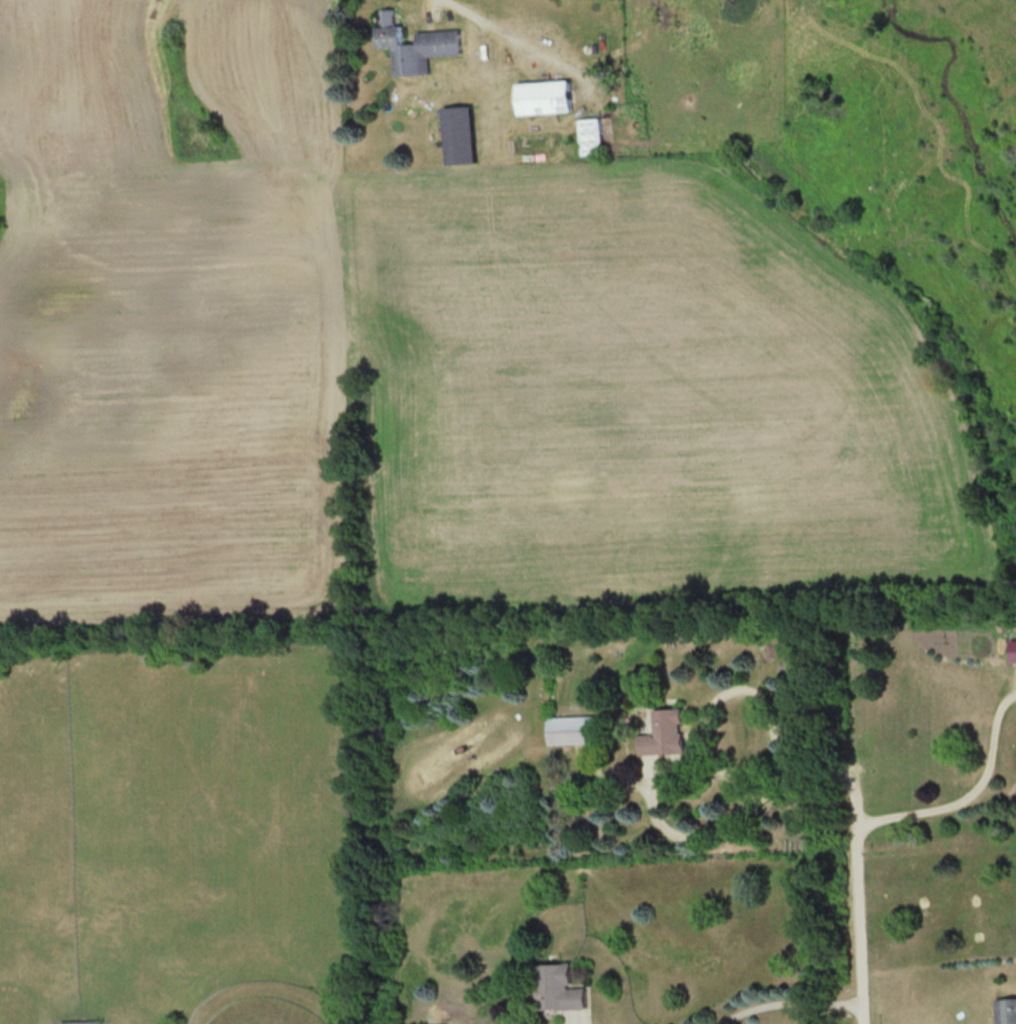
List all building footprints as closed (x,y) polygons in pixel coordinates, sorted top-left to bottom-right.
[(461,29),(418,31),(419,44),(405,44),(404,24),(398,25),(397,8),(380,9),(382,47),(396,47),(397,75),(432,73),(431,56),(462,54),(461,29)] [(581,111),(580,79),(525,81),(526,113),(581,111)] [(483,162),(480,105),(448,106),(450,163),(483,162)] [(610,152),(606,116),(584,119),(588,154),(610,152)] [(647,753),(694,751),(692,707),(661,708),(662,733),(646,733),(647,753)] [(606,742),(606,714),(553,715),(553,742),(606,742)] [(579,962),(540,962),(541,1007),(596,1007),(595,986),(579,986),(579,962)] [(1002,998),(1002,1023),(1015,1023),(1015,998),(1002,998)]
